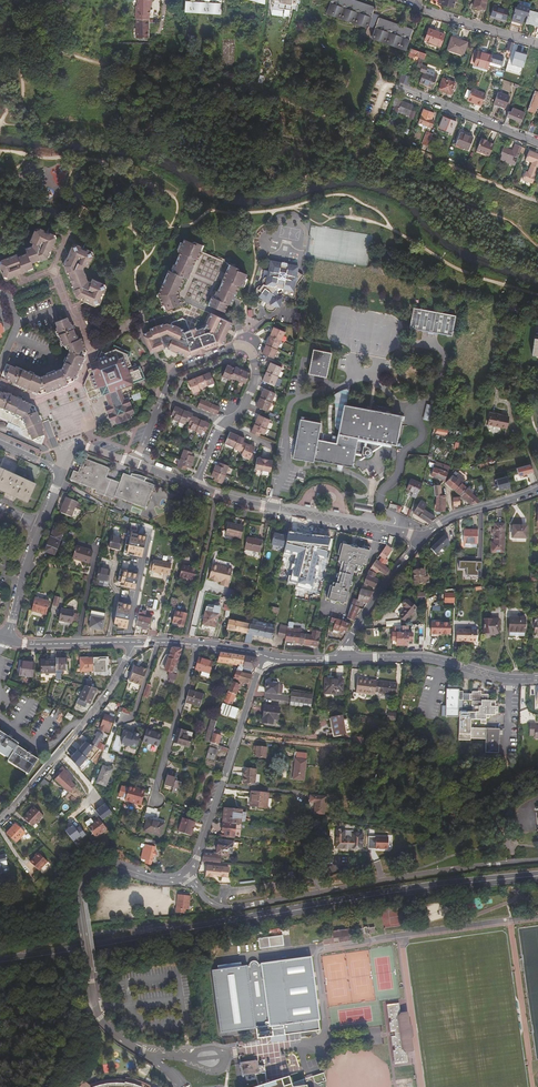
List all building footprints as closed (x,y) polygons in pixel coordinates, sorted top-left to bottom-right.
[(148,39),(148,20),(148,16),(149,16),(150,8),(150,3),(151,3),(151,0),(137,0),(137,7),(135,7),(135,20),(136,39),(148,39)] [(186,11),(222,12),(223,12),(223,9),(222,9),(222,0),(186,0),(186,11)] [(298,0),(273,0),(272,3),(280,4),(280,7),(292,9),(293,4),(297,5),(298,0)] [(353,0),(333,0),(328,14),(369,28),(370,26),(376,28),(374,34),(374,35),(408,47),(409,45),(414,30),(373,16),(376,8),(353,0)] [(443,11),(448,12),(450,7),(453,7),(455,0),(439,0),(438,4),(444,5),(443,11)] [(489,0),(475,0),(473,7),(484,10),(486,1),(489,1),(489,0)] [(517,4),(511,25),(521,27),(524,19),(524,16),(527,17),(529,12),(530,8),(518,4),(518,5),(517,4)] [(506,20),(509,10),(494,5),(491,15),(506,20)] [(526,23),(537,26),(537,15),(529,12),(527,17),(527,19),(526,23)] [(444,33),(429,28),(425,40),(440,45),(444,33)] [(223,66),(236,66),(236,39),(223,39),(223,66)] [(462,56),(467,44),(452,39),(448,51),(462,56)] [(513,49),(513,48),(511,54),(515,55),(517,49),(518,50),(519,46),(514,45),(513,49)] [(426,54),(415,50),(413,57),(414,55),(421,58),(418,66),(422,68),(423,64),(422,64),(426,54)] [(501,65),(503,57),(492,54),(491,56),(474,51),(470,64),(487,69),(490,62),(501,65)] [(423,73),(433,76),(434,73),(433,71),(425,68),(423,73)] [(423,73),(420,83),(433,87),(437,74),(434,73),(433,76),(423,73)] [(407,75),(404,74),(401,82),(410,85),(411,82),(410,82),(411,77),(407,75)] [(455,83),(443,79),(439,90),(451,94),(455,83)] [(475,104),(482,107),(486,94),(472,89),(468,100),(476,103),(475,104)] [(528,110),(535,113),(537,103),(537,91),(535,90),(534,92),(528,110)] [(499,92),(495,104),(506,108),(510,96),(499,92)] [(397,99),(394,108),(395,108),(393,112),(398,114),(398,111),(409,116),(413,105),(397,99)] [(510,111),(506,123),(510,125),(512,118),(522,122),(526,113),(514,108),(512,112),(510,111)] [(434,113),(423,109),(419,122),(432,127),(434,120),(432,119),(434,113)] [(453,134),(457,122),(444,116),(440,128),(453,134)] [(469,149),(473,137),(460,132),(455,144),(469,149)] [(424,144),(429,146),(429,145),(432,137),(433,134),(428,133),(424,144)] [(487,154),(490,155),(494,144),(486,141),(487,140),(481,138),(477,150),(487,154)] [(521,152),(524,154),(526,148),(516,144),(513,152),(511,151),(511,150),(504,148),(501,155),(503,155),(501,160),(516,165),(521,152)] [(537,172),(537,154),(530,151),(527,160),(533,163),(529,173),(528,174),(526,173),(523,180),(533,184),(537,172)] [(12,277),(35,269),(33,264),(48,258),(54,244),(58,237),(57,236),(53,235),(50,233),(49,235),(44,232),(44,231),(40,229),(40,228),(38,228),(36,229),(35,230),(31,241),(34,243),(32,247),(27,249),(28,253),(18,257),(18,255),(3,260),(3,259),(1,260),(0,262),(0,265),(1,265),(6,279),(12,277)] [(221,259),(222,258),(199,249),(199,250),(198,248),(199,242),(192,239),(189,240),(182,237),(180,241),(180,244),(178,243),(176,248),(178,250),(177,252),(178,253),(176,259),(175,263),(172,262),(171,262),(169,269),(166,268),(165,271),(167,272),(165,277),(162,282),(161,281),(156,291),(158,292),(157,294),(160,303),(162,302),(164,307),(179,301),(180,304),(183,302),(183,300),(209,311),(210,312),(212,307),(212,306),(208,304),(206,303),(208,297),(209,294),(212,296),(215,289),(215,290),(220,279),(225,268),(227,262),(221,259)] [(81,247),(74,244),(65,265),(77,297),(87,301),(95,305),(95,306),(97,307),(100,306),(100,304),(101,300),(100,299),(102,293),(104,293),(105,290),(106,290),(107,289),(106,286),(104,285),(93,280),(91,283),(88,282),(83,270),(85,266),(88,268),(92,257),(93,256),(92,252),(91,251),(91,252),(86,250),(86,252),(80,249),(81,247)] [(264,296),(265,297),(268,300),(269,301),(267,303),(266,306),(267,309),(269,312),(272,313),(276,313),(278,311),(286,302),(279,296),(282,292),(283,293),(283,294),(293,296),(295,287),(296,287),(297,283),(296,282),(302,274),(297,269),(298,264),(287,262),(286,261),(281,259),(279,260),(269,258),(266,274),(263,275),(261,277),(261,280),(262,282),(264,283),(264,285),(261,285),(259,287),(257,295),(262,299),(264,296)] [(236,266),(234,265),(228,263),(226,268),(225,268),(220,279),(221,280),(217,290),(215,290),(215,289),(212,296),(209,294),(208,297),(210,298),(208,304),(212,306),(214,306),(217,308),(219,308),(222,310),(226,302),(228,303),(237,284),(241,285),(241,284),(243,276),(245,272),(237,269),(236,266)] [(519,314),(520,307),(507,305),(506,312),(519,314)] [(451,336),(455,315),(413,306),(409,327),(451,336)] [(148,351),(152,349),(152,351),(163,348),(162,346),(164,345),(166,346),(166,348),(185,355),(186,353),(188,352),(189,354),(216,344),(214,340),(217,339),(221,341),(222,341),(224,336),(224,335),(227,327),(228,328),(231,321),(210,312),(209,311),(203,324),(204,325),(194,329),(193,326),(188,328),(184,318),(180,316),(170,321),(169,324),(165,322),(161,324),(160,323),(156,325),(147,328),(148,329),(148,330),(141,333),(148,351)] [(64,319),(62,319),(57,322),(59,328),(58,329),(64,345),(68,343),(71,351),(63,369),(42,377),(17,365),(16,367),(8,363),(2,375),(11,379),(10,380),(40,394),(74,381),(87,352),(82,339),(78,340),(72,324),(70,324),(67,317),(64,319)] [(279,338),(280,339),(284,330),(272,325),(268,334),(279,338)] [(264,343),(275,347),(279,338),(268,334),(264,343)] [(116,343),(114,349),(131,357),(134,351),(116,343)] [(267,355),(272,356),(276,348),(275,347),(264,343),(261,352),(267,355)] [(216,345),(216,344),(189,354),(190,355),(216,345)] [(324,376),(329,351),(312,348),(308,373),(324,376)] [(95,363),(96,366),(93,368),(90,369),(91,372),(85,385),(84,386),(89,401),(107,394),(122,389),(127,388),(126,386),(142,380),(137,367),(135,367),(133,364),(131,357),(114,349),(106,352),(103,350),(101,354),(102,356),(100,357),(98,356),(95,363)] [(265,369),(277,374),(281,366),(269,360),(265,369)] [(137,367),(142,380),(147,378),(140,362),(133,364),(135,367),(137,367)] [(230,375),(234,365),(230,363),(230,365),(226,363),(225,365),(221,375),(228,378),(230,375)] [(237,378),(242,367),(238,365),(238,366),(234,365),(230,375),(237,378)] [(249,370),(242,367),(237,378),(244,382),(245,379),(249,370)] [(273,384),(277,374),(265,369),(261,379),(268,381),(273,384)] [(213,381),(209,370),(201,373),(206,384),(213,381)] [(206,384),(201,373),(193,376),(198,387),(206,384)] [(198,387),(193,376),(186,379),(191,391),(198,389),(198,387)] [(259,396),(270,401),(274,392),(266,388),(263,387),(259,396)] [(123,392),(122,389),(107,394),(111,405),(107,406),(112,421),(117,419),(118,423),(132,419),(131,414),(136,413),(130,398),(126,399),(123,392)] [(0,392),(0,408),(23,418),(30,435),(31,435),(43,431),(44,430),(42,422),(36,406),(22,401),(5,393),(4,394),(0,392)] [(266,410),(270,401),(259,396),(255,405),(262,407),(266,410)] [(219,406),(215,404),(211,402),(208,409),(216,412),(219,406)] [(433,422),(437,406),(426,403),(422,419),(433,422)] [(177,420),(182,408),(174,404),(170,412),(173,413),(171,418),(177,420)] [(308,461),(310,461),(313,462),(314,459),(337,464),(343,465),(352,467),(356,450),(359,450),(359,452),(362,453),(364,456),(367,457),(370,456),(371,456),(372,454),(373,452),(372,449),(371,448),(369,447),(367,447),(366,447),(364,449),(359,448),(360,446),(356,446),(357,441),(358,438),(361,438),(385,443),(396,445),(402,416),(344,405),(336,443),(317,439),(320,423),(317,422),(316,422),(301,419),(293,458),(308,461)] [(20,427),(23,436),(33,440),(31,435),(30,435),(23,418),(0,408),(0,418),(20,427)] [(187,420),(190,414),(191,412),(182,408),(177,420),(183,422),(184,419),(187,420)] [(254,422),(265,427),(269,418),(259,414),(258,413),(254,422)] [(506,428),(508,417),(490,413),(488,425),(506,428)] [(194,430),(199,418),(190,414),(187,420),(187,422),(190,423),(189,427),(194,430)] [(202,428),(205,430),(208,422),(199,418),(194,430),(200,432),(202,428)] [(250,431),(258,434),(260,432),(263,432),(265,427),(254,422),(250,431)] [(31,435),(33,440),(45,436),(43,431),(31,435)] [(232,446),(237,435),(230,432),(225,443),(232,446)] [(241,450),(244,442),(241,441),(242,438),(237,435),(232,446),(241,450)] [(45,436),(33,440),(42,444),(45,437),(45,436)] [(373,452),(385,443),(361,438),(361,442),(357,441),(356,446),(360,446),(359,448),(364,449),(366,447),(367,447),(369,447),(371,448),(372,449),(373,452)] [(251,459),(253,454),(256,448),(244,442),(241,450),(241,453),(251,459)] [(189,453),(190,450),(186,448),(181,447),(178,456),(191,461),(193,454),(189,453)] [(254,467),(262,468),(264,456),(260,455),(260,456),(256,455),(254,467)] [(189,466),(191,461),(178,456),(175,465),(184,468),(185,465),(189,466)] [(262,468),(270,470),(272,458),(268,458),(268,456),(264,456),(262,468)] [(121,472),(118,481),(112,479),(104,476),(108,467),(80,457),(77,467),(80,468),(78,473),(71,470),(67,480),(94,489),(93,491),(112,498),(113,495),(144,507),(152,484),(144,481),(145,476),(129,473),(128,475),(121,472)] [(211,468),(224,473),(227,464),(225,463),(219,461),(218,464),(214,462),(211,468)] [(435,462),(434,465),(432,469),(430,473),(444,480),(449,468),(435,462)] [(532,464),(517,466),(519,478),(530,476),(529,473),(533,472),(532,464)] [(212,478),(220,482),(224,473),(211,468),(210,474),(213,475),(212,478)] [(35,486),(0,470),(0,492),(27,504),(35,486)] [(445,481),(451,486),(457,480),(462,483),(464,481),(454,472),(451,474),(445,481)] [(508,475),(496,478),(498,489),(511,487),(508,475)] [(412,495),(417,497),(421,485),(422,483),(411,479),(407,489),(414,491),(412,495)] [(459,494),(461,495),(467,488),(462,483),(457,480),(451,486),(459,494)] [(461,495),(471,505),(480,503),(476,497),(475,498),(473,495),(475,493),(469,486),(467,488),(461,495)] [(435,505),(434,505),(434,510),(436,510),(436,512),(440,512),(444,512),(444,502),(444,494),(440,494),(435,494),(435,505)] [(73,509),(76,503),(64,498),(61,506),(62,507),(59,513),(70,518),(75,520),(77,516),(78,516),(80,511),(73,509)] [(413,512),(419,515),(423,509),(426,504),(421,500),(413,512)] [(419,515),(418,516),(430,523),(435,516),(434,515),(423,509),(419,515)] [(240,538),(243,526),(228,523),(225,535),(240,538)] [(524,538),(525,525),(511,524),(511,537),(524,538)] [(501,554),(502,525),(493,525),(492,546),(489,546),(489,554),(501,554)] [(464,545),(476,545),(477,532),(463,532),(463,530),(461,530),(461,537),(463,538),(463,544),(464,545)] [(42,551),(54,555),(62,535),(50,531),(42,551)] [(286,538),(287,536),(273,534),(271,545),(284,548),(286,538)] [(437,555),(448,541),(442,536),(431,550),(437,555)] [(122,549),(124,539),(113,537),(110,547),(122,549)] [(262,540),(247,537),(244,549),(259,552),(262,540)] [(284,548),(284,549),(297,552),(298,546),(305,548),(307,541),(286,538),(284,548)] [(330,601),(335,602),(350,546),(341,545),(338,555),(342,556),(340,561),(344,562),(338,585),(335,584),(334,587),(330,586),(327,599),(330,600),(330,601)] [(392,549),(386,545),(379,556),(383,559),(385,560),(392,549)] [(94,551),(78,546),(74,557),(91,562),(94,551)] [(169,574),(172,563),(154,559),(151,570),(169,574)] [(387,561),(385,560),(383,559),(380,564),(376,561),(372,566),(378,571),(385,576),(389,570),(384,567),(383,566),(387,561)] [(482,562),(459,561),(458,569),(466,569),(466,575),(477,575),(478,570),(481,570),(482,562)] [(209,578),(214,579),(218,580),(221,581),(220,585),(227,587),(232,569),(213,564),(209,578)] [(313,592),(320,565),(313,564),(313,567),(307,566),(304,575),(303,575),(300,589),(313,592)] [(194,582),(197,570),(182,566),(180,577),(187,579),(187,580),(194,582)] [(378,571),(372,566),(369,571),(375,575),(378,571)] [(109,580),(111,569),(102,567),(99,577),(109,580)] [(425,577),(424,569),(413,571),(415,584),(421,583),(421,584),(425,584),(425,582),(428,582),(427,576),(425,577)] [(375,575),(369,571),(364,585),(374,589),(378,580),(374,578),(375,575)] [(131,575),(120,572),(118,583),(129,585),(131,575)] [(366,604),(374,593),(364,590),(362,589),(357,602),(358,602),(366,604)] [(455,603),(455,592),(444,592),(445,603),(455,603)] [(61,600),(55,599),(53,608),(59,610),(61,600)] [(47,618),(50,605),(36,601),(32,613),(47,618)] [(407,622),(417,608),(407,601),(403,607),(406,609),(401,617),(407,622)] [(127,629),(132,605),(118,602),(113,626),(127,629)] [(220,605),(213,604),(212,606),(206,605),(202,626),(209,627),(208,630),(214,631),(218,614),(219,614),(220,605)] [(345,619),(352,621),(361,610),(356,608),(350,606),(345,619)] [(59,619),(73,622),(73,620),(75,612),(75,610),(62,607),(59,619)] [(140,608),(136,626),(148,629),(151,617),(147,616),(147,617),(145,617),(146,610),(140,608)] [(103,629),(107,612),(92,609),(91,619),(92,619),(91,626),(103,629)] [(183,628),(187,613),(175,610),(171,623),(178,625),(177,627),(183,628)] [(251,619),(249,619),(246,618),(246,622),(229,619),(227,629),(247,632),(249,633),(250,623),(251,619)] [(257,625),(250,623),(249,633),(253,634),(274,639),(276,629),(270,627),(270,625),(271,623),(258,620),(257,625)] [(339,632),(346,634),(352,625),(336,620),(334,625),(333,630),(339,632)] [(436,634),(450,635),(450,624),(437,624),(436,621),(430,621),(429,636),(436,636),(436,634)] [(485,634),(498,635),(498,621),(485,621),(485,634)] [(286,641),(302,643),(303,634),(305,627),(295,625),(296,623),(290,622),(289,627),(287,638),(286,641)] [(522,637),(523,622),(508,622),(507,636),(522,637)] [(287,638),(289,627),(281,625),(279,636),(287,638)] [(35,629),(35,636),(43,636),(44,627),(38,627),(38,629),(35,629)] [(407,627),(391,627),(391,641),(392,641),(392,645),(395,645),(406,646),(406,641),(411,641),(411,633),(407,633),(407,627)] [(320,632),(313,630),(312,636),(303,634),(302,643),(318,646),(320,632)] [(457,643),(478,644),(478,632),(458,631),(457,643)] [(253,634),(249,633),(247,632),(244,642),(251,643),(253,634)] [(177,666),(182,649),(172,648),(165,672),(169,673),(168,678),(170,679),(169,683),(175,685),(180,666),(177,666)] [(242,667),(244,658),(219,654),(216,663),(227,665),(227,667),(231,669),(231,666),(234,667),(236,667),(238,666),(242,667)] [(65,658),(54,659),(54,660),(55,670),(66,670),(65,658)] [(94,658),(80,658),(80,672),(94,672),(94,658)] [(108,658),(94,658),(94,672),(94,673),(107,673),(106,670),(109,670),(109,667),(111,666),(112,665),(112,662),(111,661),(108,660),(108,658)] [(254,659),(244,658),(242,667),(242,669),(249,670),(249,671),(252,671),(255,662),(254,659)] [(209,677),(213,663),(199,659),(195,671),(203,674),(202,675),(209,677)] [(19,662),(28,663),(29,661),(18,660),(16,671),(18,672),(19,662)] [(55,670),(54,660),(39,660),(39,673),(55,673),(55,670)] [(32,677),(33,664),(28,663),(19,662),(18,672),(18,676),(32,677)] [(240,672),(248,674),(249,671),(249,670),(242,669),(242,667),(238,666),(236,667),(231,679),(238,682),(242,674),(240,674),(240,672)] [(140,687),(146,670),(139,668),(139,669),(133,667),(128,683),(140,687)] [(243,686),(247,687),(251,676),(242,674),(238,682),(237,686),(238,686),(241,688),(243,686)] [(357,688),(376,691),(377,678),(359,675),(357,688)] [(342,693),(343,678),(325,677),(323,691),(342,693)] [(386,690),(386,691),(397,693),(398,681),(380,678),(379,689),(386,690)] [(266,683),(265,693),(281,695),(282,686),(275,685),(276,683),(270,682),(270,684),(266,683)] [(225,693),(234,697),(238,688),(238,686),(237,686),(230,683),(225,693)] [(87,686),(86,686),(80,700),(79,699),(77,705),(86,709),(88,703),(91,704),(96,689),(94,688),(91,687),(87,686)] [(466,694),(460,694),(460,693),(456,693),(456,691),(455,691),(455,687),(453,687),(445,687),(445,691),(443,691),(443,708),(439,708),(439,718),(443,718),(456,719),(456,718),(457,718),(457,742),(469,742),(469,740),(483,740),(483,754),(497,754),(497,730),(469,729),(469,721),(478,721),(478,724),(484,724),(484,720),(487,720),(488,716),(503,717),(503,714),(496,714),(497,706),(494,706),(494,701),(487,701),(487,695),(483,695),(480,694),(480,692),(480,691),(480,688),(479,688),(477,688),(477,691),(477,692),(470,692),(470,694),(468,694),(466,694)] [(200,707),(204,696),(189,691),(183,711),(190,713),(192,705),(200,707)] [(310,708),(312,695),(292,692),(290,705),(310,708)] [(219,705),(229,708),(234,697),(225,693),(219,705)] [(103,732),(108,734),(110,730),(109,730),(114,719),(113,719),(114,716),(113,715),(114,710),(115,711),(118,705),(109,701),(104,711),(110,714),(109,717),(104,715),(100,726),(98,731),(102,733),(103,732)] [(234,719),(236,710),(229,708),(219,705),(217,711),(226,715),(225,716),(226,716),(234,719)] [(269,719),(273,719),(278,720),(279,708),(264,706),(262,723),(268,723),(269,719)] [(215,717),(225,720),(226,716),(225,716),(226,715),(217,711),(215,717)] [(389,712),(388,720),(396,721),(397,714),(389,712)] [(70,721),(72,717),(65,713),(62,717),(70,721)] [(333,735),(344,733),(341,717),(330,718),(333,735)] [(211,733),(213,730),(215,723),(214,722),(209,721),(206,731),(211,733)] [(537,742),(537,729),(534,729),(534,726),(528,726),(528,739),(533,739),(534,742),(537,742)] [(189,748),(193,734),(178,729),(174,743),(189,748)] [(216,731),(213,730),(211,733),(208,743),(216,746),(219,736),(214,735),(216,731)] [(203,742),(208,744),(208,743),(211,733),(206,731),(203,742)] [(7,757),(6,760),(27,774),(36,759),(15,745),(17,743),(0,733),(0,752),(7,757)] [(101,752),(103,747),(98,744),(102,736),(98,733),(90,746),(101,752)] [(160,738),(144,734),(141,745),(157,750),(160,738)] [(123,735),(120,748),(129,750),(129,749),(136,751),(139,738),(133,736),(132,737),(123,735)] [(207,747),(204,758),(213,760),(216,750),(212,749),(207,747)] [(267,748),(254,747),(253,751),(255,752),(255,754),(255,758),(266,759),(267,748)] [(290,779),(301,781),(305,753),(292,752),(291,759),(293,759),(290,779)] [(72,763),(66,755),(59,763),(60,765),(62,763),(65,767),(72,763)] [(72,780),(62,767),(51,778),(63,789),(67,793),(68,794),(74,787),(70,783),(72,780)] [(243,783),(244,783),(251,784),(255,784),(257,769),(246,768),(245,773),(245,776),(243,776),(243,783)] [(106,789),(111,772),(101,769),(96,786),(106,789)] [(171,793),(178,795),(181,783),(176,782),(177,779),(167,776),(163,787),(172,790),(171,793)] [(51,784),(44,778),(40,783),(47,789),(51,784)] [(129,788),(125,801),(132,803),(133,801),(142,804),(145,792),(129,788)] [(266,809),(268,794),(251,792),(251,798),(252,798),(251,807),(266,809)] [(323,816),(324,798),(309,797),(309,803),(314,804),(313,815),(323,816)] [(39,820),(42,816),(33,808),(30,812),(29,811),(25,815),(26,817),(23,821),(31,829),(35,824),(36,825),(40,821),(39,820)] [(221,825),(239,826),(240,824),(241,814),(241,811),(223,810),(221,825)] [(195,823),(183,819),(178,833),(191,837),(195,823)] [(161,837),(164,824),(148,820),(144,832),(161,837)] [(98,821),(92,825),(87,829),(94,839),(105,831),(98,821)] [(13,843),(22,834),(13,824),(4,833),(13,843)] [(231,826),(221,825),(220,835),(225,835),(229,836),(233,837),(234,830),(230,830),(231,826)] [(377,840),(369,835),(360,839),(360,843),(358,843),(358,836),(350,835),(350,833),(334,831),(332,848),(357,850),(357,846),(360,847),(359,849),(368,854),(377,850),(377,840)] [(206,866),(219,867),(220,859),(224,859),(226,860),(226,857),(230,858),(231,845),(217,843),(217,848),(216,848),(215,857),(212,857),(211,858),(202,857),(200,866),(206,866)] [(152,856),(153,851),(144,849),(143,852),(141,851),(139,861),(143,862),(143,865),(149,867),(151,859),(152,860),(153,856),(152,856)] [(39,871),(48,862),(38,852),(35,855),(35,856),(30,862),(39,871)] [(227,881),(227,871),(206,870),(205,880),(213,881),(213,880),(216,880),(227,881)] [(181,905),(189,906),(191,906),(193,892),(183,891),(181,905)] [(344,934),(345,938),(357,936),(357,932),(353,932),(352,926),(339,928),(340,934),(341,934),(344,934)] [(282,935),(258,938),(259,948),(284,945),(282,935)] [(224,1030),(237,1028),(258,1026),(258,1024),(260,1023),(261,1028),(265,1027),(270,1026),(269,1022),(272,1022),(272,1024),(285,1022),(287,1032),(321,1027),(321,1018),(313,955),(264,960),(264,962),(262,963),(261,960),(258,958),(255,959),(253,960),(252,964),(250,964),(250,963),(244,963),(243,961),(230,962),(222,963),(222,966),(216,967),(224,1030)] [(393,1050),(394,1063),(406,1061),(405,1054),(403,1053),(402,1053),(402,1049),(405,1049),(408,1051),(411,1051),(409,1032),(407,1014),(403,1014),(400,1017),(397,1017),(397,1014),(398,1014),(399,1013),(399,1004),(387,1005),(389,1017),(390,1017),(390,1022),(389,1022),(390,1031),(394,1031),(395,1033),(395,1035),(391,1036),(392,1045),(393,1045),(394,1049),(393,1050)] [(266,1063),(263,1062),(256,1061),(256,1057),(243,1058),(245,1072),(267,1070),(266,1063)] [(275,1061),(276,1075),(299,1072),(297,1059),(275,1061)] [(248,1086),(308,1086),(308,1083),(309,1083),(309,1082),(294,1084),(293,1080),(285,1083),(283,1076),(284,1076),(284,1075),(269,1080),(267,1070),(258,1071),(259,1082),(248,1086)] [(324,1074),(313,1077),(315,1083),(318,1084),(326,1081),(324,1074)] [(125,1081),(143,1086),(144,1081),(126,1076),(125,1081)]
